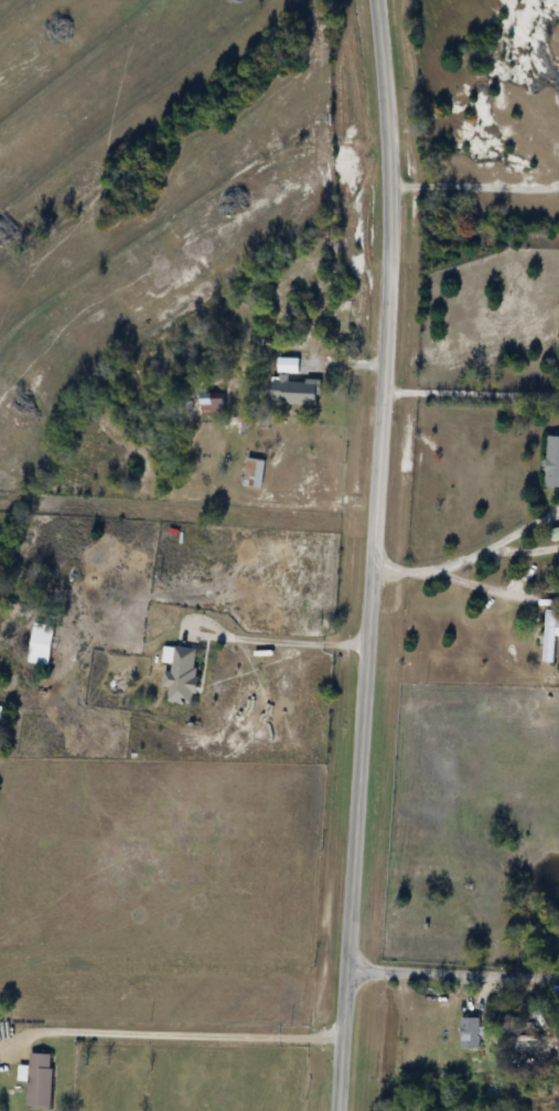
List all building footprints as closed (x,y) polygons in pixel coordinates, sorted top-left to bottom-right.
[(289,382),(289,376),(273,376),(273,405),(320,405),(320,382),(289,382)] [(225,394),(203,394),(203,414),(225,414),(225,394)] [(549,438),(547,488),(558,489),(558,438),(549,438)] [(264,489),(265,460),(248,459),(246,488),(264,489)] [(547,663),(557,664),(558,611),(547,611),(547,663)] [(57,626),(36,624),(31,665),(52,667),(57,626)] [(195,705),(200,651),(166,648),(164,664),(174,665),(173,673),(166,672),(164,688),(171,688),(170,703),(195,705)] [(482,1019),(461,1019),(461,1051),(482,1051),(482,1019)] [(518,1066),(549,1066),(549,1048),(518,1048),(518,1066)] [(54,1056),(31,1055),(31,1068),(20,1068),(20,1082),(29,1082),(29,1109),(52,1110),(54,1056)]
